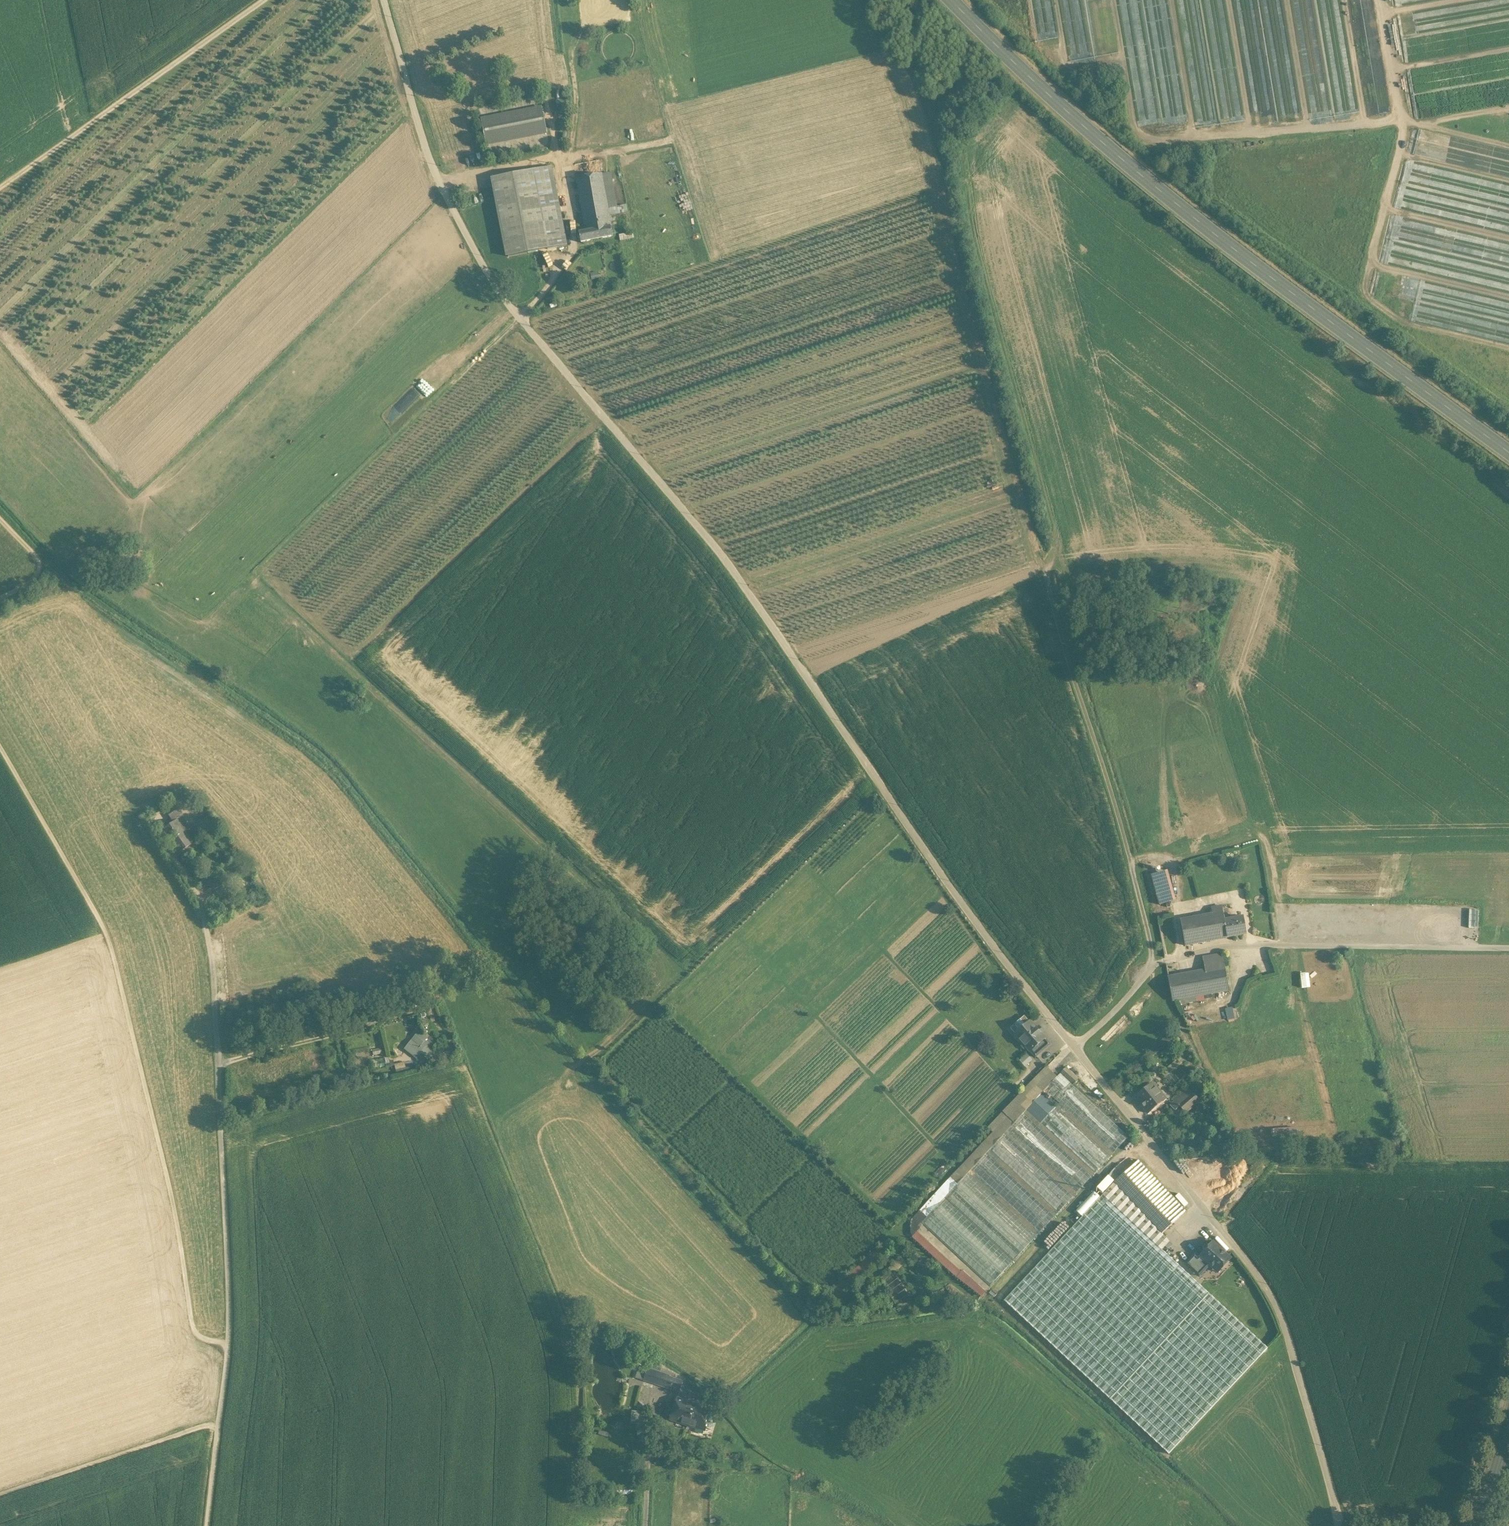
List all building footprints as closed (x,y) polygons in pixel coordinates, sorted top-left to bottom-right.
[(542,108),(482,120),(487,145),(547,133),(542,108)] [(599,161),(575,165),(577,178),(602,174),(601,168),(599,161)] [(601,168),(602,174),(608,209),(618,207),(611,166),(601,168)] [(552,167),(493,179),(509,257),(567,246),(552,167)] [(586,232),(611,227),(609,216),(608,209),(602,174),(577,178),(586,232)] [(618,207),(608,209),(609,216),(628,213),(626,206),(618,207)] [(586,232),(579,234),(581,243),(613,237),(611,227),(586,232)] [(633,233),(619,235),(620,241),(634,238),(633,233)] [(198,803),(179,809),(183,816),(191,828),(195,835),(213,823),(198,803)] [(169,816),(173,822),(183,816),(179,809),(169,816)] [(173,822),(157,833),(164,844),(167,841),(176,854),(194,843),(186,831),(191,828),(183,816),(173,822)] [(1167,871),(1152,875),(1160,905),(1175,901),(1167,871)] [(224,874),(210,881),(218,895),(231,888),(224,874)] [(1222,907),(1211,909),(1212,915),(1198,917),(1202,942),(1218,940),(1217,937),(1226,935),(1227,938),(1246,934),(1244,918),(1225,921),(1222,907)] [(1198,917),(1180,921),(1185,946),(1202,942),(1198,917)] [(1222,954),(1203,958),(1205,971),(1168,978),(1172,1001),(1229,991),(1222,954)] [(1453,980),(1454,1003),(1462,1003),(1461,979),(1453,980)] [(1226,1008),(1228,1019),(1234,1018),(1232,1007),(1226,1008)] [(1260,1018),(1263,1032),(1270,1030),(1267,1016),(1260,1018)] [(1030,1021),(1015,1034),(1030,1052),(1045,1039),(1030,1021)] [(421,1031),(408,1049),(424,1061),(438,1043),(421,1031)] [(1045,1039),(1030,1052),(1036,1058),(1051,1045),(1045,1039)] [(1133,1063),(1136,1067),(1163,1044),(1160,1040),(1133,1063)] [(384,1047),(374,1050),(375,1055),(385,1052),(384,1047)] [(1025,1066),(1033,1059),(1027,1052),(1019,1060),(1025,1066)] [(1178,1057),(1160,1071),(1173,1088),(1192,1074),(1178,1057)] [(417,1061),(396,1067),(398,1074),(419,1068),(417,1061)] [(1078,1079),(1065,1068),(1061,1073),(1073,1084),(1078,1079)] [(1051,1072),(912,1220),(912,1237),(981,1296),(990,1287),(921,1224),(1057,1077),(1051,1072)] [(1057,1077),(921,1224),(990,1287),(1129,1137),(1060,1073),(1057,1077)] [(1126,1086),(1135,1098),(1150,1086),(1141,1074),(1126,1086)] [(1078,1079),(1073,1084),(1098,1107),(1106,1098),(1094,1086),(1090,1090),(1078,1079)] [(1150,1086),(1135,1098),(1148,1114),(1165,1100),(1152,1084),(1150,1086)] [(1199,1101),(1188,1088),(1171,1106),(1175,1111),(1180,1106),(1185,1113),(1199,1101)] [(1131,1152),(1114,1168),(1122,1176),(1133,1166),(1138,1160),(1131,1152)] [(1180,1217),(1133,1166),(1122,1176),(1114,1183),(1162,1234),(1180,1217)] [(1107,1175),(1114,1183),(1122,1176),(1114,1168),(1107,1175)] [(1104,1194),(1114,1183),(1107,1175),(1096,1187),(1104,1194)] [(1162,1234),(1114,1183),(1104,1194),(1100,1198),(1083,1216),(1004,1301),(1104,1394),(1202,1288),(1162,1250),(1169,1242),(1162,1234)] [(1092,1191),(1075,1209),(1083,1216),(1100,1198),(1092,1191)] [(1213,1242),(1198,1258),(1195,1255),(1191,1259),(1203,1271),(1209,1265),(1218,1273),(1229,1260),(1229,1258),(1213,1242)] [(1204,1271),(1191,1259),(1186,1264),(1199,1277),(1204,1271)] [(1268,1349),(1202,1288),(1104,1394),(1169,1455),(1268,1349)] [(637,1351),(629,1347),(624,1356),(633,1360),(637,1351)] [(650,1359),(647,1369),(655,1372),(658,1362),(650,1359)] [(643,1381),(647,1369),(639,1367),(636,1378),(643,1381)] [(655,1372),(647,1369),(643,1381),(680,1393),(683,1381),(655,1372)] [(695,1404),(677,1398),(674,1409),(670,1408),(667,1416),(671,1417),(670,1420),(688,1426),(695,1404)] [(712,1409),(695,1404),(688,1426),(705,1431),(706,1428),(710,1430),(713,1422),(709,1420),(712,1409)] [(631,1424),(643,1425),(644,1412),(633,1410),(631,1424)]
